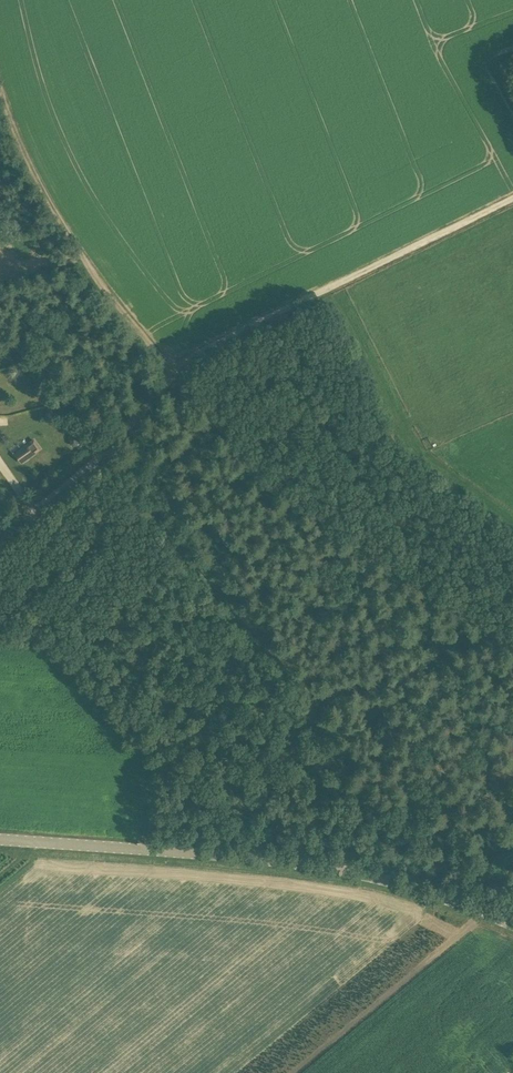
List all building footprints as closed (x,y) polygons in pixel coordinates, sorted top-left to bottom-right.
[(71,435),(69,438),(71,444),(74,445),(77,444),(79,442),(77,436),(75,435),(71,435)] [(16,454),(21,462),(33,453),(28,445),(16,454)]
